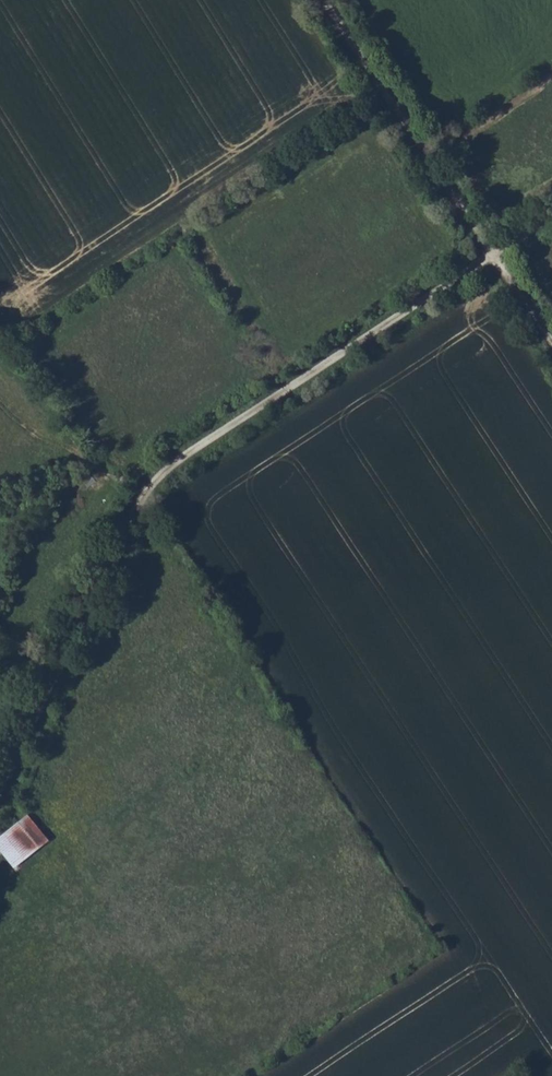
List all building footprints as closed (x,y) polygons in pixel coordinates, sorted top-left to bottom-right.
[(0,837),(0,849),(15,868),(38,850),(16,824),(0,837)]
